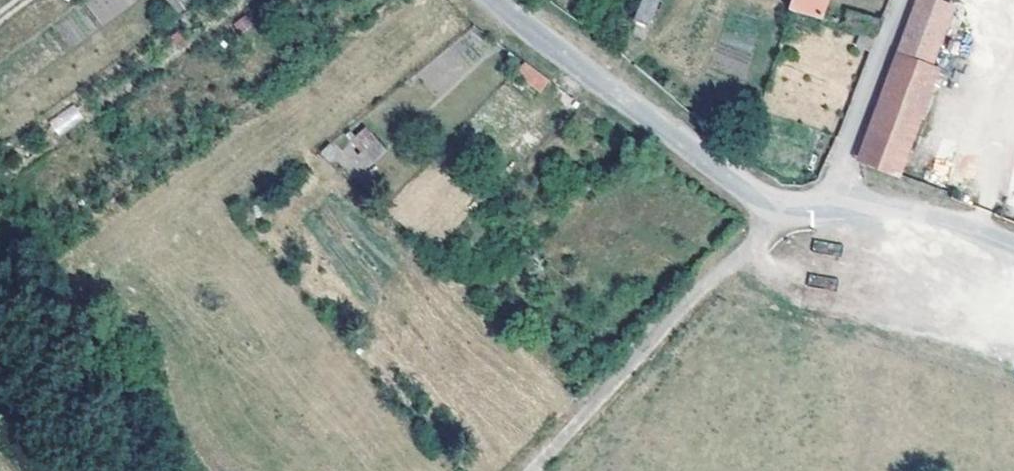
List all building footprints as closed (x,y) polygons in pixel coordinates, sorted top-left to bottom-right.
[(652,29),(663,3),(656,0),(645,0),(636,22),(652,29)] [(790,8),(821,18),(826,0),(793,0),(790,8)] [(899,173),(937,66),(930,64),(952,6),(937,0),(915,0),(858,158),(899,173)] [(870,51),(876,35),(865,31),(859,47),(870,51)] [(525,62),(514,73),(541,93),(550,81),(525,62)] [(57,135),(83,119),(74,104),(48,120),(57,135)] [(366,127),(347,143),(369,167),(387,152),(366,127)]
